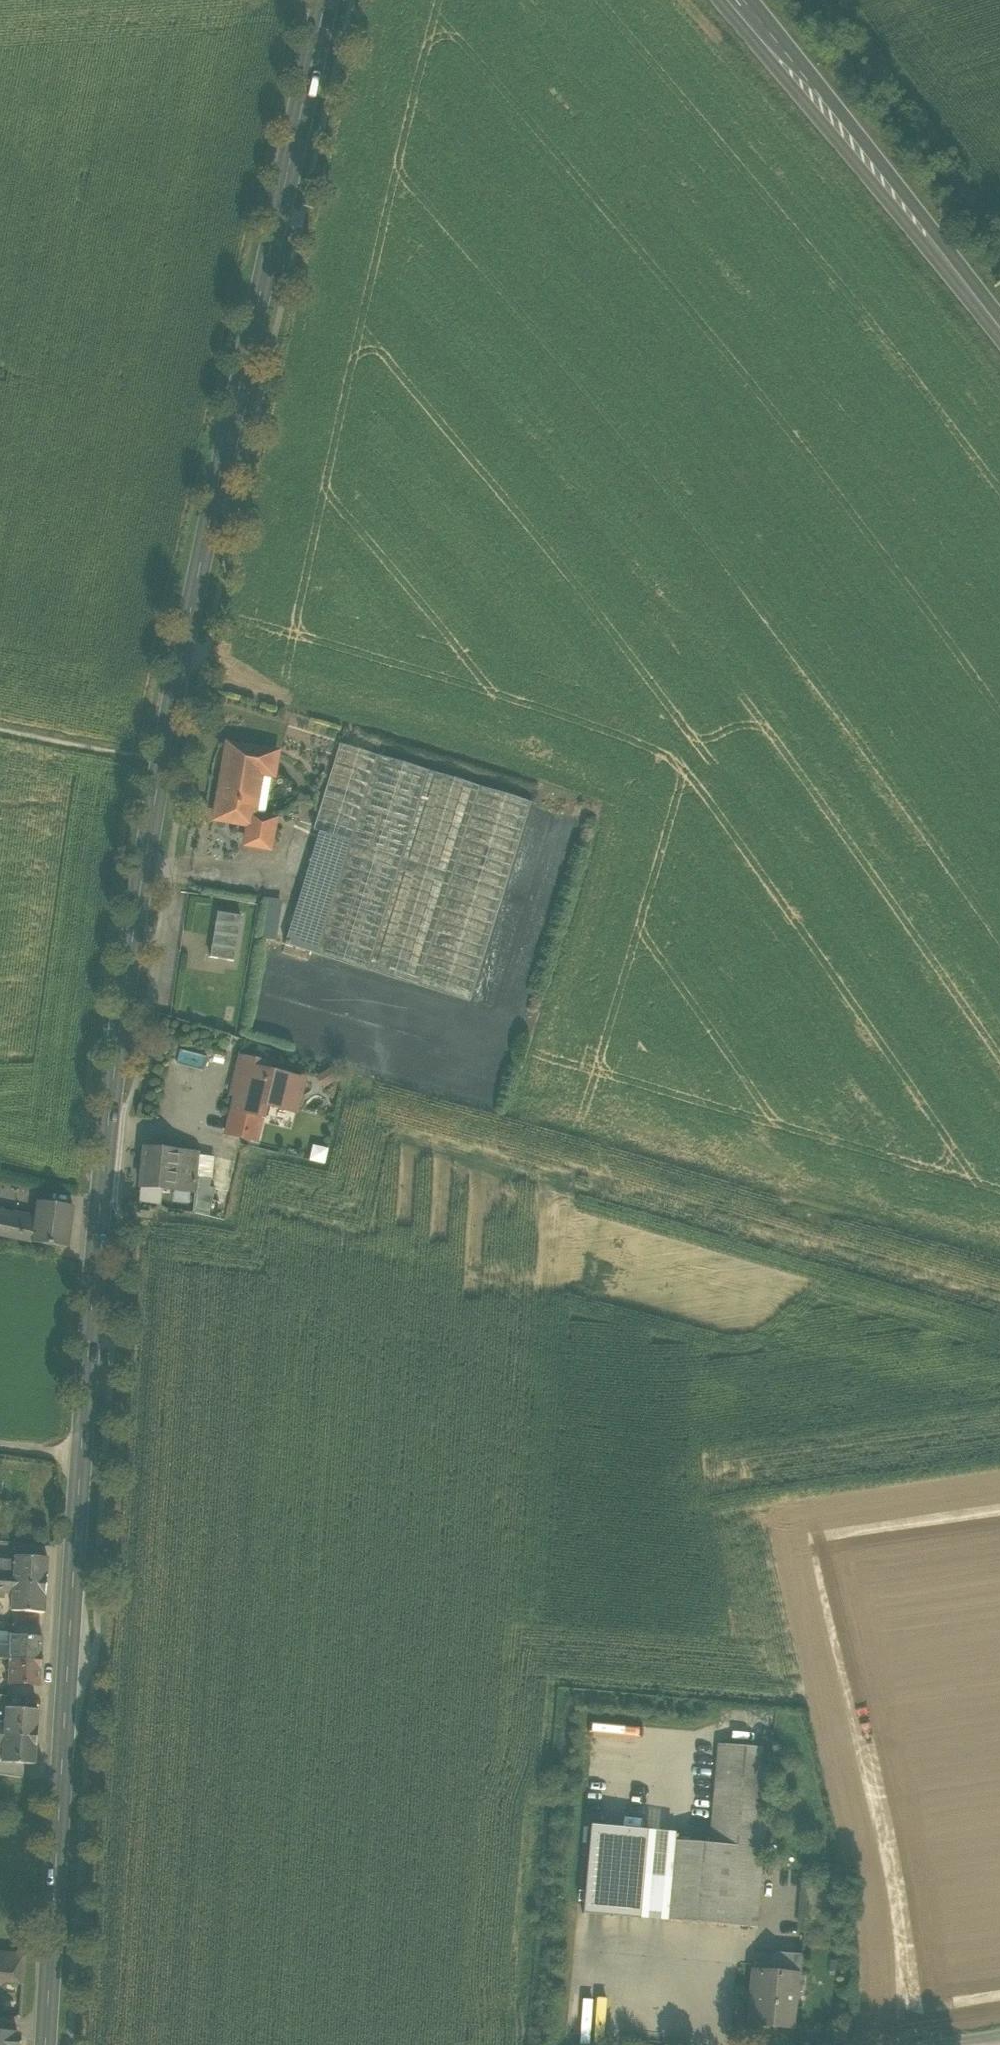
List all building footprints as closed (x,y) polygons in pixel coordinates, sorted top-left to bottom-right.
[(313,830),(319,832),(350,841),(377,755),(339,743),(313,830)] [(216,818),(249,824),(249,823),(251,823),(252,817),(260,771),(272,774),(275,754),(229,746),(216,818)] [(531,802),(377,755),(350,841),(319,832),(284,944),(470,1001),(531,802)] [(245,844),(269,848),(274,820),(252,817),(251,823),(249,823),(249,824),(245,844)] [(265,896),(261,935),(275,937),(280,898),(265,896)] [(210,957),(233,960),(241,916),(218,912),(210,957)] [(230,1096),(236,1097),(241,1077),(253,1080),(256,1070),(267,1073),(270,1063),(240,1056),(230,1096)] [(320,1075),(326,1085),(336,1079),(330,1069),(320,1075)] [(260,1116),(262,1116),(265,1104),(264,1103),(267,1101),(270,1105),(277,1107),(282,1102),(297,1106),(303,1081),(267,1073),(256,1070),(253,1080),(241,1077),(236,1097),(233,1109),(260,1116)] [(232,1115),(259,1121),(260,1116),(233,1109),(232,1115)] [(259,1121),(232,1115),(228,1133),(255,1140),(259,1121)] [(194,1192),(198,1153),(144,1147),(140,1187),(167,1189),(194,1192)] [(138,1204),(165,1211),(167,1189),(140,1187),(138,1204)] [(37,1202),(35,1217),(31,1242),(67,1247),(73,1207),(37,1202)] [(16,1213),(0,1210),(0,1217),(15,1220),(16,1213)] [(16,1213),(15,1220),(27,1223),(28,1215),(16,1213)] [(31,1242),(35,1217),(28,1215),(27,1223),(15,1220),(0,1217),(0,1235),(31,1242)] [(45,1586),(46,1576),(47,1559),(15,1557),(14,1560),(13,1573),(5,1573),(6,1568),(0,1567),(0,1582),(45,1586)] [(6,1568),(5,1573),(13,1573),(14,1560),(0,1558),(0,1567),(6,1568)] [(45,1586),(0,1582),(0,1598),(4,1598),(4,1594),(12,1595),(12,1598),(11,1611),(44,1613),(45,1595),(45,1586)] [(10,1647),(11,1636),(11,1633),(0,1632),(0,1646),(10,1647)] [(9,1660),(41,1662),(41,1656),(43,1638),(11,1636),(10,1647),(0,1646),(0,1659),(9,1660)] [(8,1677),(9,1660),(0,1659),(0,1677),(8,1677)] [(41,1662),(9,1660),(8,1677),(8,1683),(39,1685),(41,1668),(40,1668),(41,1662)] [(36,1737),(38,1710),(5,1707),(4,1723),(0,1722),(0,1735),(36,1737)] [(36,1737),(0,1735),(0,1747),(2,1747),(1,1761),(1,1763),(23,1764),(34,1765),(36,1737)] [(666,1920),(756,1928),(771,1749),(717,1744),(709,1844),(673,1840),(666,1920)] [(22,1778),(23,1764),(1,1763),(1,1761),(0,1761),(0,1775),(22,1778)] [(646,1830),(590,1825),(582,1914),(639,1918),(646,1831),(646,1830)] [(674,1833),(646,1831),(639,1918),(666,1920),(673,1840),(674,1833)] [(798,1931),(842,1935),(846,1887),(802,1883),(798,1931)] [(24,1954),(0,1952),(0,1983),(22,1985),(24,1954)] [(798,1977),(801,1977),(803,1955),(774,1952),(773,1964),(773,1973),(798,1975),(798,1977)] [(748,2023),(794,2027),(795,2007),(787,2007),(790,1976),(798,1977),(798,1975),(773,1973),(773,1964),(753,1962),(750,1991),(757,1991),(754,2023),(748,2022),(748,2023)] [(787,2007),(795,2007),(798,1977),(790,1976),(787,2007)] [(750,1991),(748,2022),(754,2023),(757,1991),(750,1991)] [(18,2035),(0,2034),(0,2044),(17,2044),(18,2035)]
